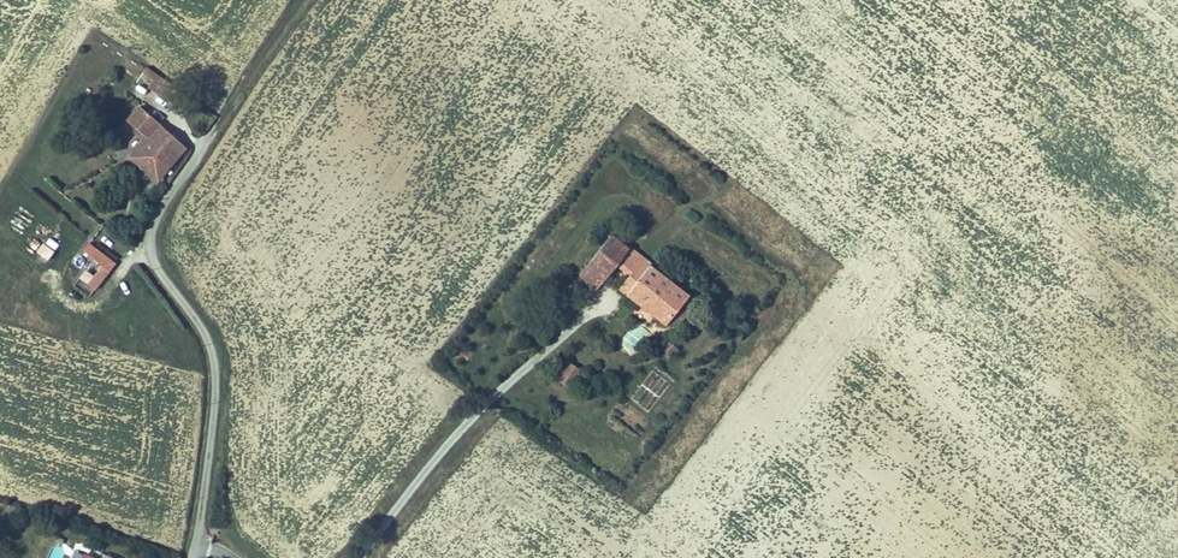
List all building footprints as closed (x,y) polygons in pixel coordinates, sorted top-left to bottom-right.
[(158,121),(147,112),(135,128),(139,131),(146,136),(158,121)] [(154,147),(168,129),(158,121),(146,136),(139,131),(118,160),(146,180),(164,155),(154,147)] [(164,155),(179,137),(168,129),(154,147),(164,155)] [(688,209),(684,218),(695,223),(699,214),(688,209)] [(31,249),(49,261),(55,251),(37,240),(31,249)] [(601,281),(609,287),(626,268),(643,283),(649,289),(636,303),(671,334),(697,305),(624,240),(584,286),(591,292),(601,281)] [(90,273),(86,269),(78,279),(95,291),(116,264),(89,243),(81,253),(97,265),(90,273)] [(599,299),(609,287),(601,281),(591,292),(599,299)] [(630,298),(636,303),(649,289),(643,283),(630,298)] [(637,321),(616,342),(627,353),(648,332),(637,321)] [(667,342),(660,352),(670,359),(677,349),(667,342)]
